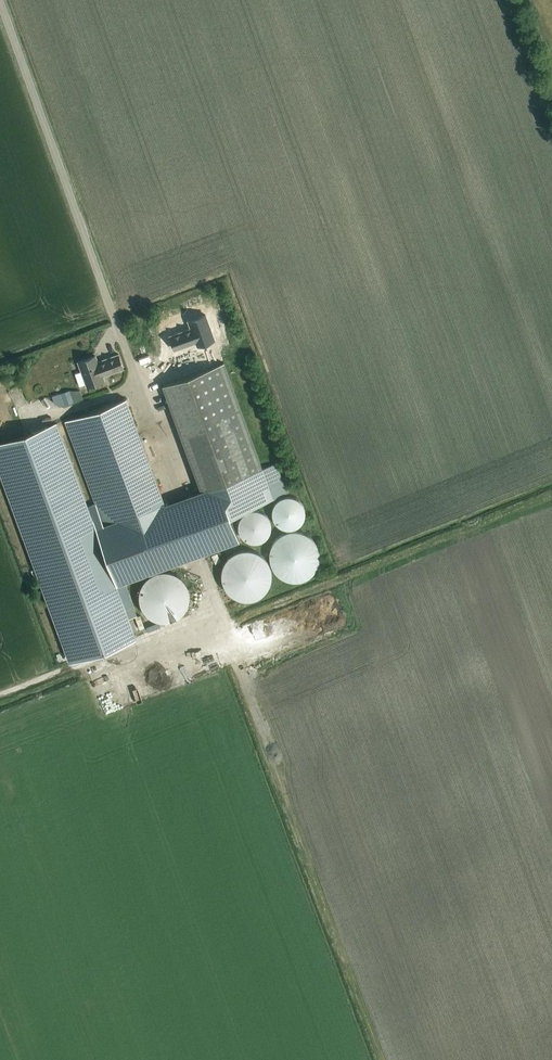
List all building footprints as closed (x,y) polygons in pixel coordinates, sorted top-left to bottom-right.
[(197,340),(198,345),(215,339),(206,315),(189,321),(192,327),(171,335),(175,348),(197,340)] [(101,376),(123,368),(118,355),(97,362),(94,356),(77,362),(81,371),(74,373),(79,386),(85,383),(86,386),(103,380),(101,376)] [(162,385),(200,492),(262,469),(223,363),(162,385)] [(60,394),(52,397),(54,403),(60,407),(64,405),(72,403),(68,391),(60,394)] [(163,503),(125,398),(64,421),(94,503),(99,515),(103,525),(163,503)] [(134,633),(129,620),(116,584),(86,506),(56,424),(0,445),(0,476),(39,582),(68,661),(74,659),(89,654),(135,637),(134,633)] [(163,503),(103,525),(99,515),(94,503),(86,506),(116,584),(238,539),(230,515),(273,500),(262,469),(200,492),(164,505),(163,503)] [(272,508),(272,517),(277,524),(284,529),(293,528),(300,524),(305,517),(304,508),(300,501),(293,496),(284,497),(277,501),(272,508)] [(261,542),(267,537),(271,530),(271,523),(268,516),(262,512),(255,510),(247,511),(242,516),(238,522),(238,530),(241,537),(247,541),(254,543),(261,542)] [(273,569),(279,575),(287,580),(295,581),(304,579),(311,574),(317,567),(319,559),(319,550),(316,542),(310,536),(302,531),(293,530),(285,532),(277,537),(272,544),(269,552),(270,561),(273,569)] [(249,600),(256,598),(263,594),(268,588),(271,582),(272,574),(270,567),(267,560),(261,555),(255,551),(247,550),(240,550),(233,553),(227,558),(223,564),(221,572),(221,579),(224,586),(228,592),(234,597),(241,599),(249,600)] [(139,595),(141,606),(147,615),(157,620),(168,621),(178,617),(186,609),(189,599),(188,588),(181,578),(172,573),(161,572),(150,576),(143,584),(139,595)]
